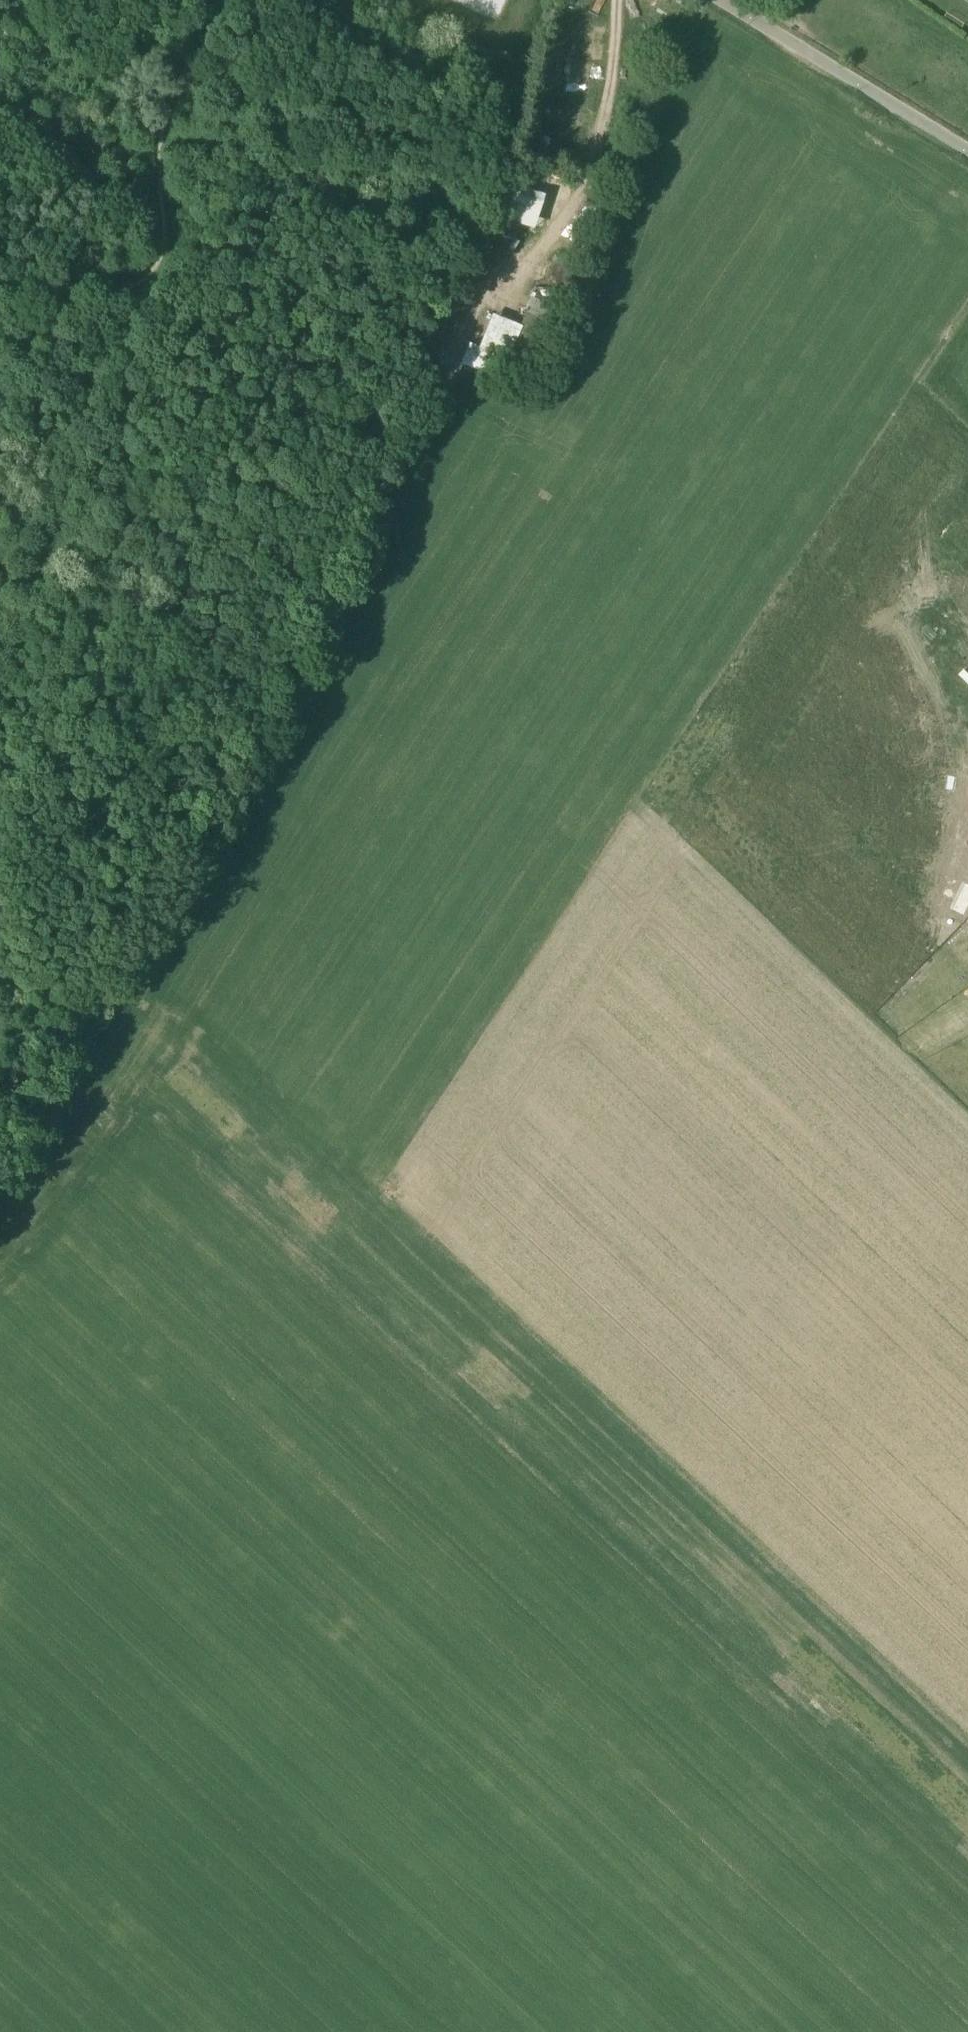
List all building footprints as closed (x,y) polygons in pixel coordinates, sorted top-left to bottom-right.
[(515,188),(511,224),(533,227),(536,209),(546,210),(548,193),(515,188)] [(482,339),(511,346),(518,322),(489,314),(482,339)] [(549,335),(522,325),(503,378),(529,388),(549,335)]
